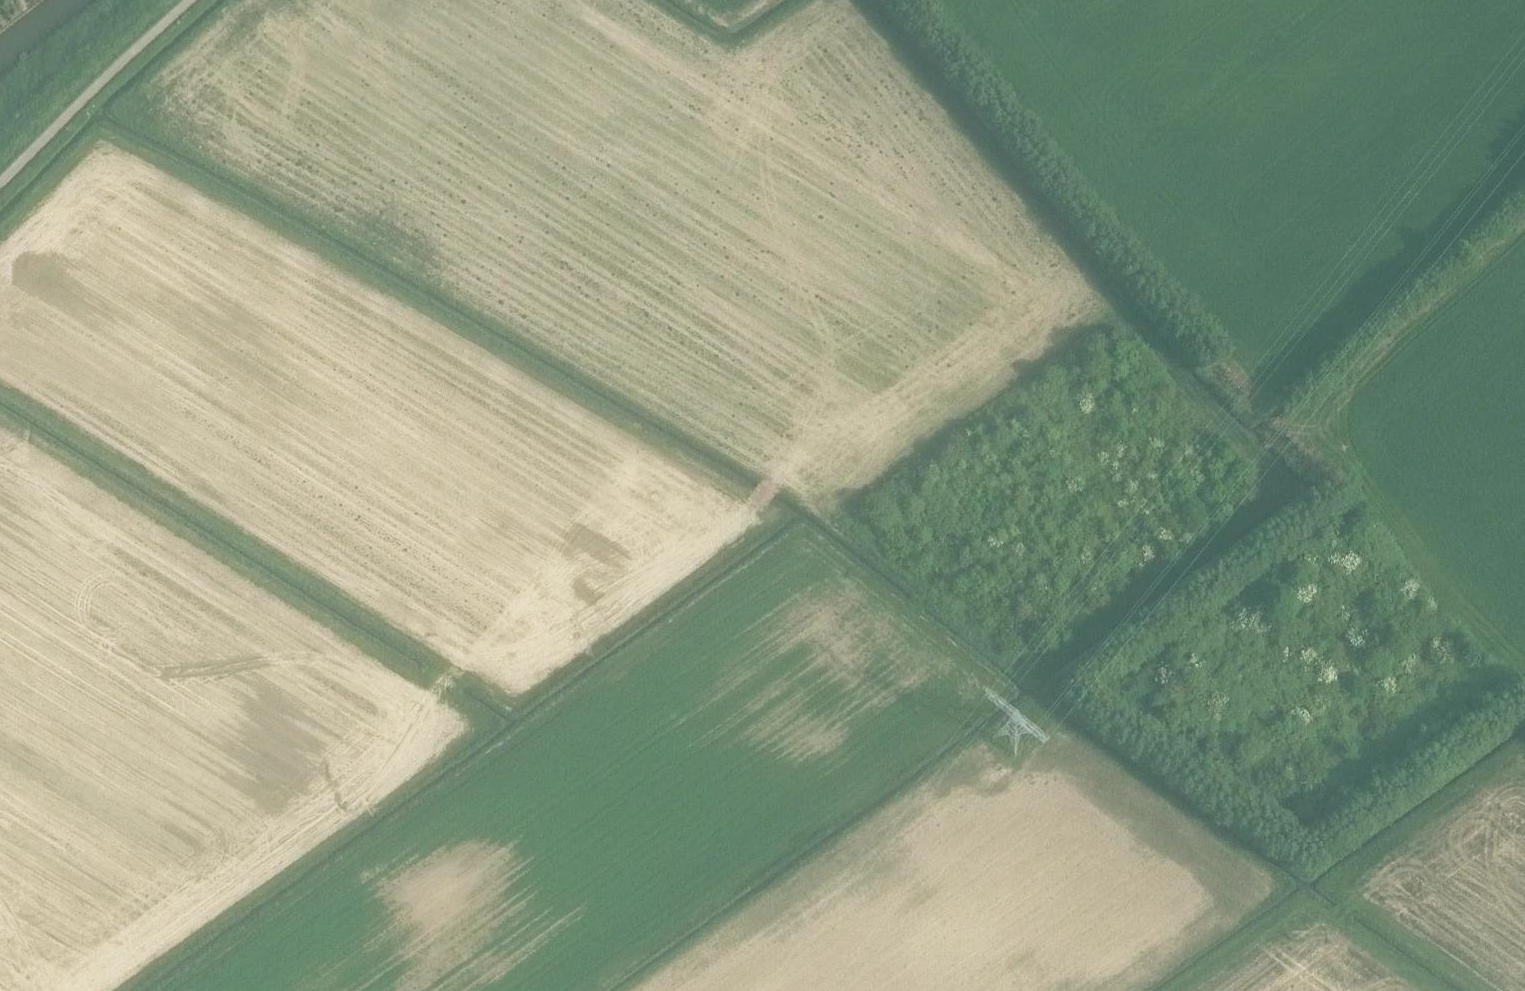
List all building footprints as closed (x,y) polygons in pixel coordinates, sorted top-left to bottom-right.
[(1257,450),(1263,456),(1276,443),(1271,437),(1257,450)]
